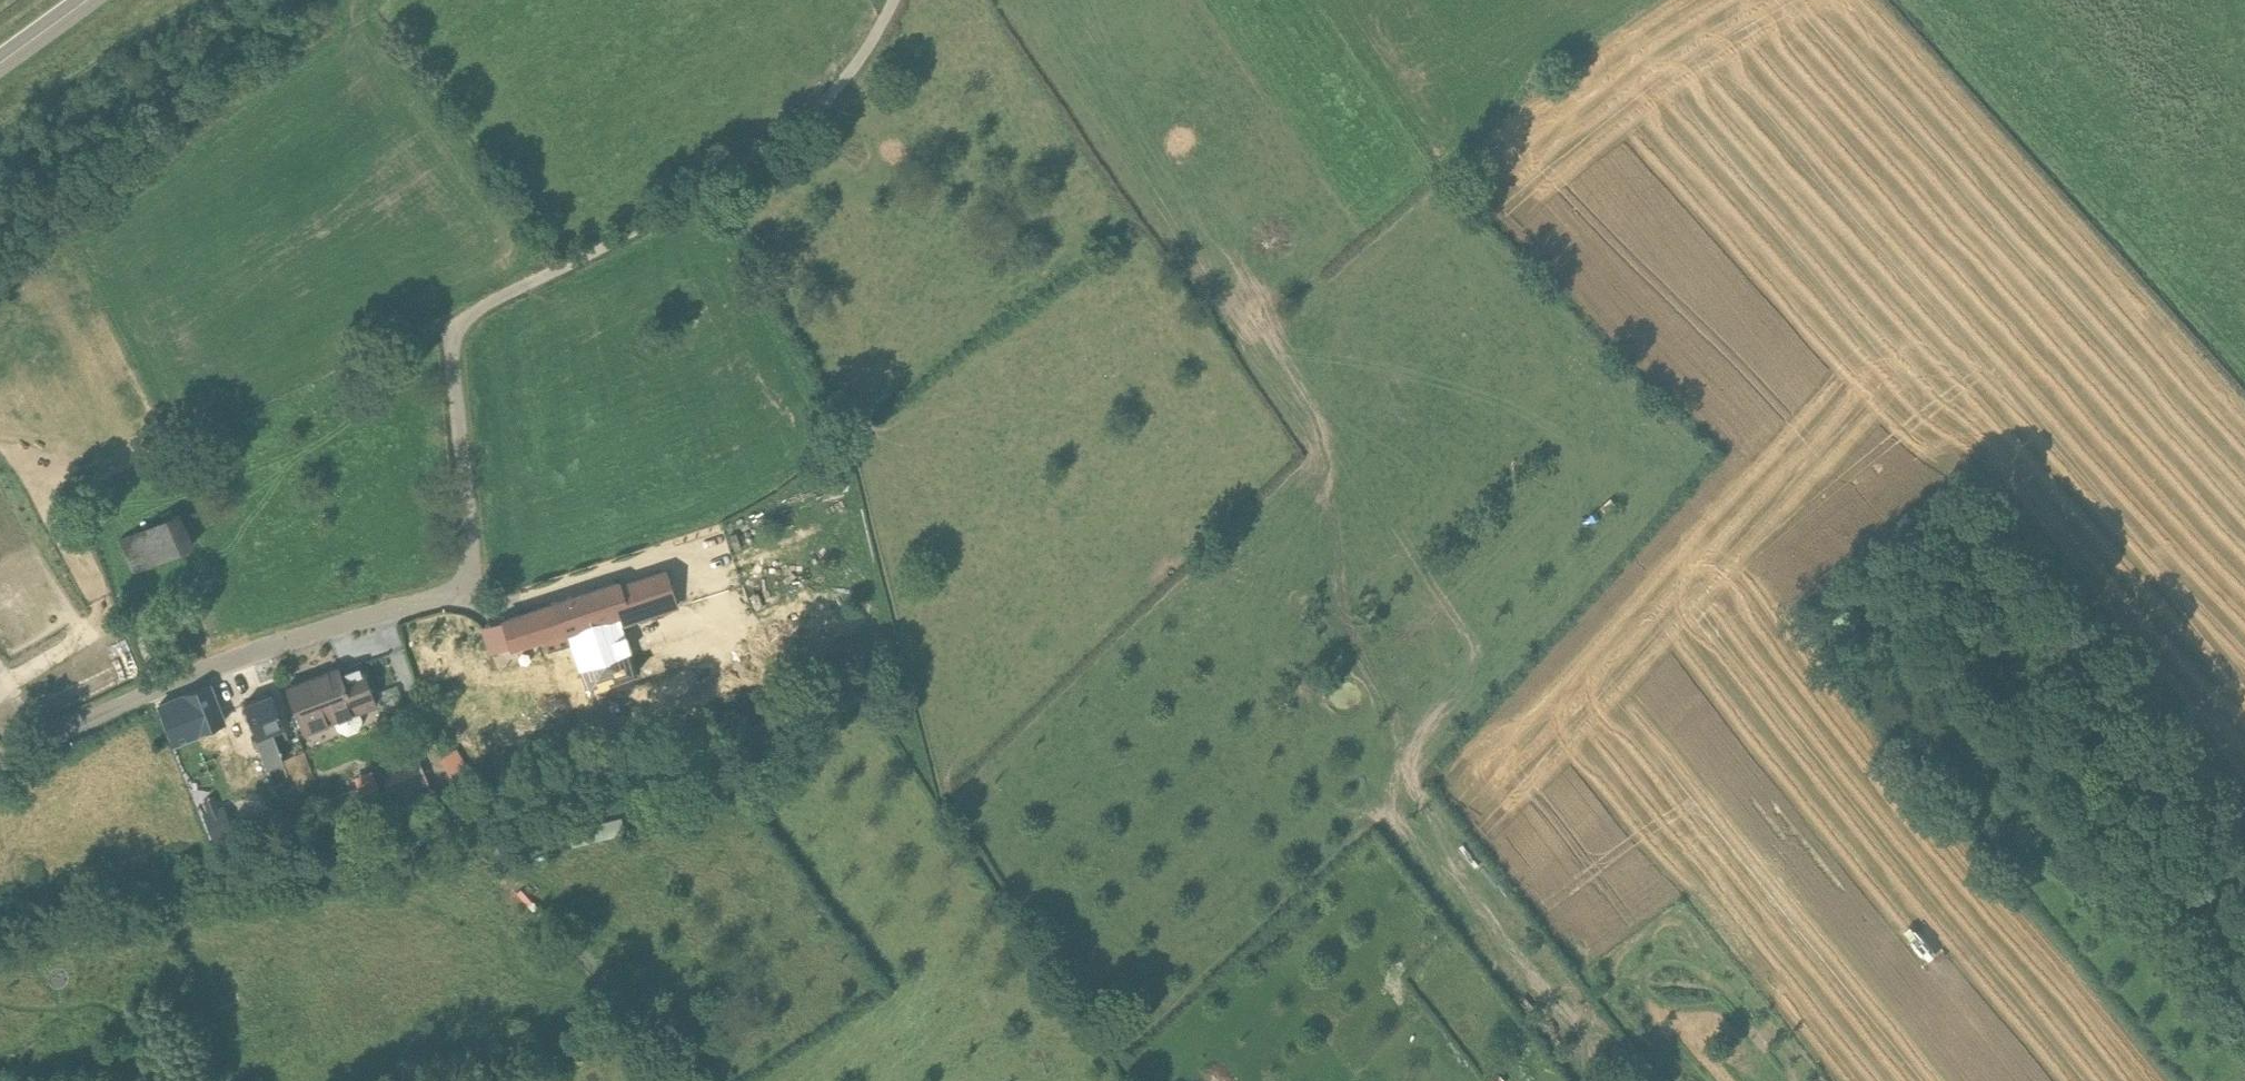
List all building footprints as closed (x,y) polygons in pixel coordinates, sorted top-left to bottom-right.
[(184,509),(121,535),(136,570),(198,544),(184,509)] [(664,572),(620,587),(618,583),(487,625),(496,652),(512,646),(512,648),(553,634),(574,697),(636,677),(622,627),(676,610),(664,572)] [(377,707),(369,684),(361,663),(340,671),(339,668),(286,688),(303,734),(377,707)] [(236,752),(218,706),(210,685),(181,696),(197,735),(208,763),(236,752)] [(284,727),(279,715),(272,694),(243,704),(266,765),(283,759),(273,732),(284,727)] [(174,744),(197,735),(181,696),(158,705),(174,744)] [(422,769),(384,785),(397,814),(435,798),(422,769)] [(378,787),(359,794),(367,812),(385,805),(378,787)] [(231,828),(222,808),(212,812),(203,815),(211,835),(231,828)] [(576,842),(629,835),(627,818),(573,826),(576,842)] [(755,1010),(754,1009),(762,1002),(755,994),(747,1001),(737,1007),(744,1018),(755,1010)]
